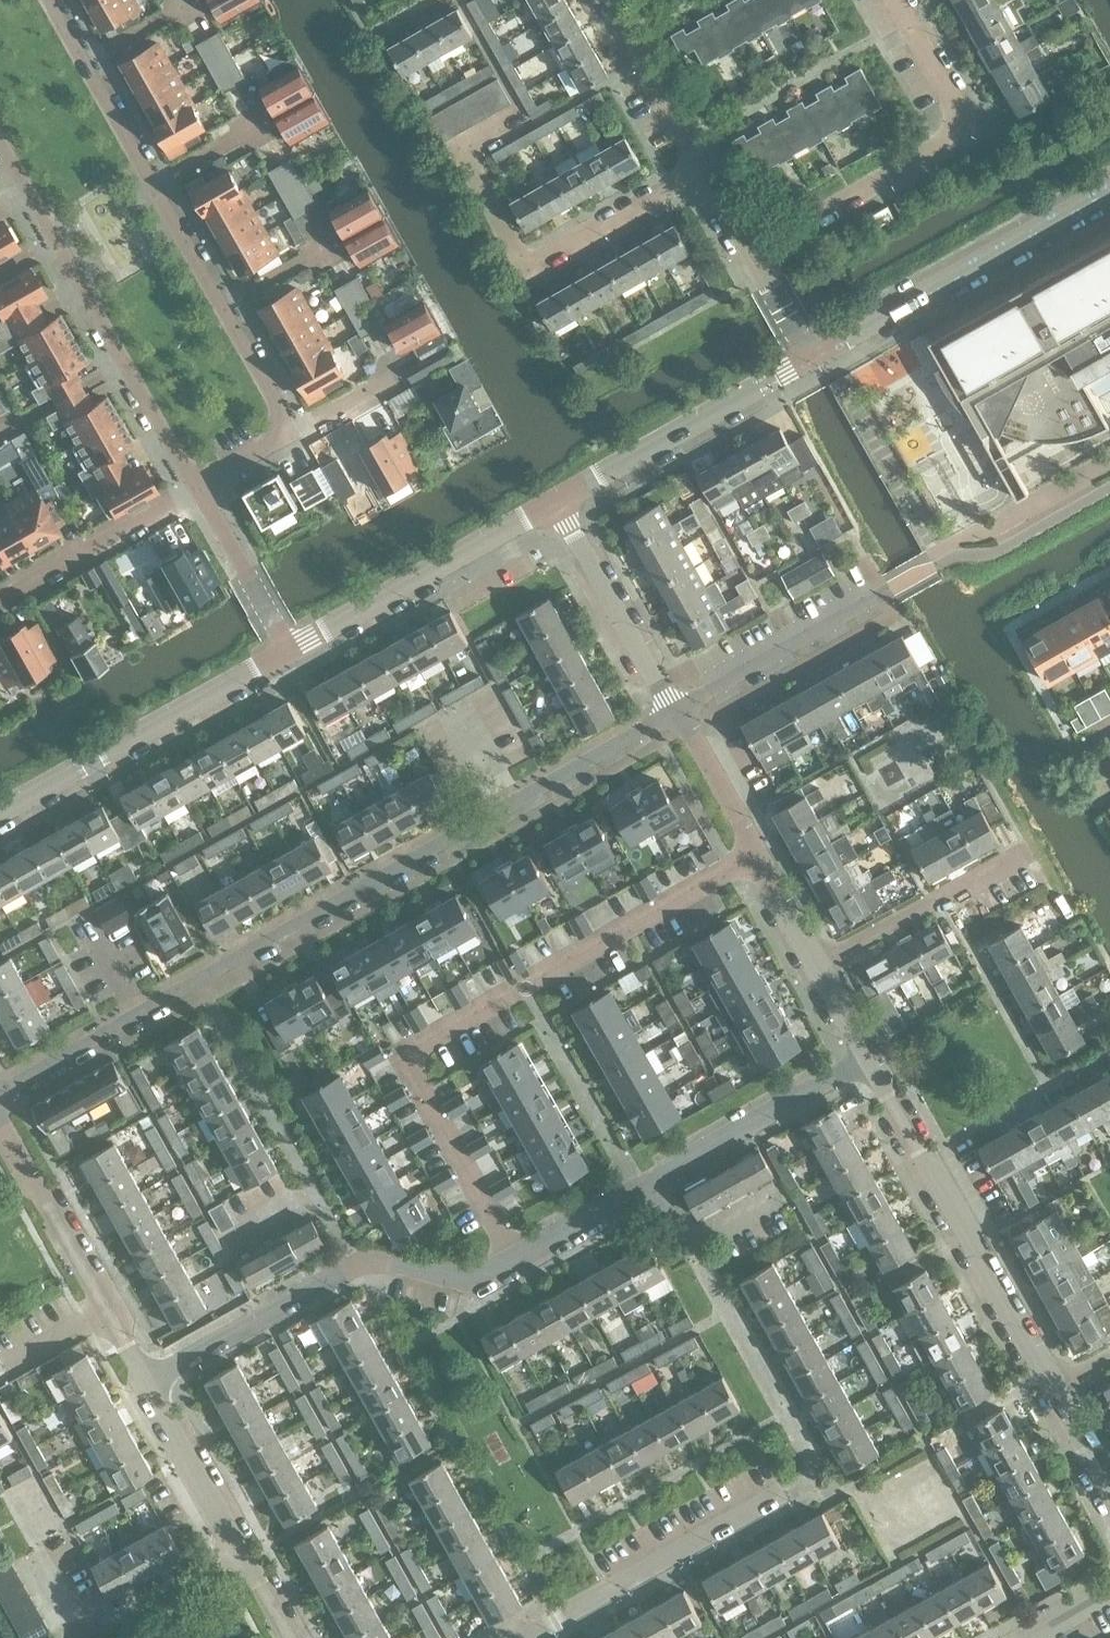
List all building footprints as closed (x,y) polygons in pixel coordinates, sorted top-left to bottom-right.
[(129,14),(139,8),(134,0),(104,0),(90,8),(103,29),(114,23),(129,14)] [(222,18),(254,0),(211,0),(222,18)] [(365,0),(353,0),(359,12),(368,7),(365,0)] [(479,24),(488,19),(477,0),(471,0),(467,2),(479,24)] [(565,0),(530,0),(542,20),(568,5),(565,0)] [(731,44),(733,48),(747,40),(745,36),(760,27),(745,0),(731,0),(734,6),(716,16),(731,44)] [(760,27),(762,31),(776,23),(774,19),(789,11),(783,0),(745,0),(760,27)] [(789,11),(791,14),(805,7),(803,3),(809,0),(783,0),(789,11)] [(967,23),(968,23),(1009,0),(956,0),(955,1),(967,23)] [(971,30),(981,46),(1012,28),(1024,21),(1016,8),(1025,3),(1023,0),(1009,0),(968,23),(971,30)] [(1056,3),(1065,17),(1081,8),(1076,0),(1062,0),(1056,3)] [(581,28),(568,5),(542,20),(555,43),(581,28)] [(434,21),(449,49),(473,36),(457,8),(434,21)] [(731,44),(716,16),(713,11),(702,17),(705,22),(687,33),(684,27),(671,34),(683,55),(695,48),(704,64),(718,56),(716,52),(731,44)] [(129,14),(114,23),(119,31),(134,22),(129,14)] [(491,45),(500,41),(488,19),(479,24),(491,45)] [(427,62),(449,49),(434,21),(411,34),(427,62)] [(594,51),(581,28),(555,43),(568,66),(594,51)] [(981,46),(993,68),(993,69),(1039,43),(1033,34),(1020,41),(1012,28),(981,46)] [(220,32),(209,39),(221,62),(233,55),(220,32)] [(427,62),(411,34),(388,47),(404,75),(427,62)] [(190,38),(182,42),(187,52),(195,48),(190,38)] [(197,45),(210,68),(221,62),(209,39),(197,45)] [(491,45),(504,67),(512,62),(500,41),(491,45)] [(170,64),(158,42),(122,63),(134,84),(170,64)] [(993,69),(997,75),(1006,91),(1038,73),(1031,60),(1044,52),(1039,43),(993,69)] [(607,74),(594,51),(568,66),(581,89),(607,74)] [(775,54),(763,60),(769,70),(781,64),(775,54)] [(233,55),(221,62),(234,84),(246,78),(233,55)] [(262,89),(276,114),(314,93),(294,56),(267,72),(273,82),(262,89)] [(234,84),(221,62),(210,68),(223,91),(234,84)] [(516,88),(525,84),(512,62),(504,67),(516,88)] [(170,64),(134,84),(146,105),(182,84),(170,64)] [(1006,91),(1019,114),(1020,115),(1051,97),(1043,82),(1057,75),(1051,66),(1038,73),(1006,91)] [(461,79),(466,88),(487,76),(482,67),(461,79)] [(831,84),(850,117),(852,120),(866,113),(864,109),(879,100),(860,67),(850,73),(853,79),(835,89),(831,84)] [(497,78),(485,85),(499,109),(511,102),(497,78)] [(445,100),(466,88),(461,79),(440,91),(445,100)] [(156,125),(156,126),(194,105),(182,84),(146,105),(157,124),(156,125)] [(516,88),(528,110),(537,105),(525,84),(516,88)] [(802,100),(820,133),(823,137),(836,129),(834,125),(850,117),(831,84),(820,90),(823,95),(805,105),(802,100)] [(499,109),(485,85),(474,92),(487,115),(499,109)] [(445,100),(440,91),(420,102),(425,112),(445,100)] [(578,103),(583,112),(604,100),(600,91),(578,103)] [(476,122),(487,115),(474,92),(462,98),(476,122)] [(291,140),(329,119),(314,93),(276,114),(291,140)] [(476,122),(462,98),(451,105),(465,128),(476,122)] [(776,122),(792,150),(794,154),(807,146),(805,142),(820,133),(802,100),(791,106),(794,112),(776,122)] [(562,125),(583,112),(578,103),(557,116),(562,125)] [(182,139),(196,131),(204,126),(193,106),(194,105),(156,126),(173,155),(187,147),(186,146),(182,139)] [(453,135),(465,128),(451,105),(439,111),(453,135)] [(453,135),(439,111),(428,118),(442,141),(453,135)] [(562,125),(557,116),(535,128),(540,137),(562,125)] [(731,140),(743,161),(755,154),(764,170),(778,162),(776,158),(792,150),(776,122),(773,116),(762,123),(765,128),(747,138),(744,133),(731,140)] [(519,149),(540,137),(535,128),(514,140),(519,149)] [(201,138),(196,131),(182,139),(186,146),(201,138)] [(601,149),(617,177),(640,163),(624,136),(601,149)] [(519,149),(514,140),(492,152),(497,161),(519,149)] [(585,150),(576,155),(594,190),(617,177),(601,149),(589,156),(585,150)] [(223,155),(212,161),(217,169),(228,163),(223,155)] [(292,159),(281,166),(294,188),(305,182),(292,159)] [(556,175),(572,202),(594,190),(578,162),(556,175)] [(830,162),(822,167),(827,176),(836,171),(830,162)] [(294,188),(281,166),(269,172),(282,195),(294,188)] [(207,182),(202,174),(188,183),(205,212),(242,190),(241,190),(229,170),(207,182)] [(533,188),(549,215),(572,202),(556,175),(533,188)] [(316,176),(305,182),(312,194),(323,187),(316,176)] [(803,179),(792,185),(797,194),(808,187),(803,179)] [(305,182),(294,188),(307,211),(318,205),(312,194),(305,182)] [(282,195),(295,218),(307,211),(294,188),(282,195)] [(533,188),(510,201),(526,229),(549,215),(533,188)] [(338,207),(353,232),(384,215),(369,189),(338,207)] [(207,212),(218,231),(254,211),(242,190),(205,212),(205,213),(207,212)] [(900,212),(911,206),(905,196),(895,202),(900,212)] [(869,216),(876,227),(894,217),(888,205),(869,216)] [(218,231),(229,252),(266,231),(254,211),(218,231)] [(384,215),(353,232),(368,258),(398,241),(384,215)] [(17,247),(3,223),(0,225),(0,256),(17,247)] [(692,260),(687,252),(689,251),(674,224),(651,237),(666,264),(677,258),(682,266),(692,260)] [(241,274),(278,253),(266,231),(229,252),(241,274)] [(628,250),(643,277),(666,264),(651,237),(628,250)] [(929,341),(937,356),(935,356),(939,366),(935,368),(937,371),(939,377),(943,383),(947,390),(949,393),(952,396),(957,403),(962,408),(965,411),(968,414),(972,417),(999,466),(1011,459),(1043,442),(1050,442),(1058,442),(1066,441),(1073,440),(1082,438),(1089,435),(1097,432),(1105,429),(1109,426),(1083,380),(1109,364),(1109,238),(929,341)] [(606,263),(621,290),(643,277),(628,250),(606,263)] [(583,276),(598,303),(621,290),(606,263),(583,276)] [(308,269),(296,276),(301,284),(313,277),(308,269)] [(41,310),(34,298),(43,293),(29,270),(0,286),(0,333),(21,321),(41,310)] [(704,291),(709,300),(716,295),(704,275),(697,279),(704,291)] [(561,289),(576,315),(598,303),(583,276),(561,289)] [(347,284),(360,306),(371,300),(359,277),(347,284)] [(347,284),(336,290),(349,313),(360,306),(347,284)] [(261,308),(273,329),(309,308),(297,287),(261,308)] [(576,315),(561,289),(537,302),(556,335),(574,324),(571,318),(576,315)] [(704,291),(681,304),(686,313),(709,300),(704,291)] [(446,340),(425,303),(387,324),(402,350),(414,344),(420,354),(446,340)] [(686,313),(681,304),(660,316),(665,325),(686,313)] [(360,306),(349,313),(360,332),(362,335),(373,329),(360,306)] [(273,329),(284,349),(321,329),(309,308),(273,329)] [(21,321),(0,333),(0,352),(18,341),(29,361),(23,364),(24,365),(71,338),(59,316),(47,322),(41,310),(21,321)] [(643,337),(665,325),(660,316),(638,328),(643,337)] [(643,337),(638,328),(616,340),(621,349),(643,337)] [(321,329),(284,349),(296,369),(295,370),(295,371),(333,349),(321,329)] [(360,332),(347,339),(357,355),(369,348),(362,335),(360,332)] [(53,403),(81,387),(78,380),(80,379),(73,367),(84,361),(71,338),(24,365),(36,386),(30,390),(38,403),(50,396),(53,403)] [(600,362),(621,349),(616,340),(595,353),(600,362)] [(454,357),(447,345),(424,358),(405,369),(412,381),(431,370),(454,357)] [(295,371),(312,400),(326,392),(321,384),(338,374),(343,371),(332,351),(333,350),(333,349),(295,371)] [(600,362),(595,353),(573,365),(578,374),(600,362)] [(440,397),(441,399),(439,400),(452,423),(447,426),(458,445),(500,420),(465,359),(451,368),(460,385),(440,397)] [(850,371),(829,383),(835,394),(856,382),(850,371)] [(338,374),(321,384),(326,392),(343,382),(338,374)] [(403,410),(418,399),(408,386),(393,397),(403,410)] [(57,409),(45,416),(52,429),(64,422),(76,443),(70,446),(71,447),(118,420),(105,398),(94,404),(87,392),(85,393),(81,387),(53,403),(57,409)] [(108,471),(126,461),(120,449),(131,443),(118,420),(71,447),(83,469),(77,472),(84,485),(108,471)] [(759,440),(778,475),(799,463),(803,470),(819,461),(803,435),(788,443),(780,428),(759,440)] [(419,466),(400,433),(389,440),(387,435),(359,450),(383,492),(410,477),(407,472),(419,466)] [(10,438),(0,444),(0,445),(11,464),(21,458),(10,438)] [(739,451),(758,486),(764,498),(785,486),(778,475),(759,440),(739,451)] [(718,462),(738,498),(744,509),(764,498),(758,486),(739,451),(718,462)] [(338,457),(321,466),(336,493),(353,484),(338,457)] [(126,461),(108,471),(84,485),(91,498),(95,496),(108,518),(113,515),(114,515),(155,491),(142,468),(133,473),(126,461)] [(718,462),(697,474),(717,509),(738,498),(718,462)] [(244,491),(264,525),(298,506),(295,500),(300,497),(306,508),(329,495),(313,468),(291,481),(296,490),(290,492),(279,472),(244,491)] [(687,470),(672,478),(680,492),(683,498),(698,490),(694,484),(687,470)] [(63,480),(53,486),(57,495),(59,499),(70,492),(63,480)] [(46,538),(47,540),(58,533),(54,526),(63,521),(51,499),(42,504),(33,489),(8,504),(32,546),(46,538)] [(694,511),(706,505),(701,496),(689,503),(694,511)] [(805,500),(796,505),(803,518),(811,512),(805,500)] [(637,543),(672,524),(660,503),(625,522),(637,543)] [(22,554),(33,548),(32,546),(8,504),(6,505),(11,514),(0,520),(0,549),(7,560),(21,552),(22,554)] [(711,513),(706,505),(694,511),(699,520),(711,513)] [(803,518),(796,505),(787,510),(794,522),(803,518)] [(838,529),(853,523),(846,505),(831,511),(838,529)] [(764,523),(755,528),(762,541),(770,536),(764,523)] [(672,524),(637,543),(649,564),(683,544),(672,524)] [(836,536),(830,524),(815,533),(821,544),(836,536)] [(762,541),(755,528),(746,533),(753,545),(762,541)] [(155,531),(147,536),(159,555),(166,551),(155,531)] [(717,553),(729,546),(724,537),(712,544),(717,553)] [(683,544),(649,564),(660,584),(695,565),(683,544)] [(734,554),(729,546),(717,553),(722,561),(734,554)] [(216,580),(198,548),(186,554),(184,550),(157,565),(181,607),(208,592),(205,587),(216,580)] [(803,565),(814,584),(834,572),(824,553),(803,565)] [(695,565),(660,584),(672,605),(706,585),(695,565)] [(814,584),(803,565),(783,577),(793,596),(814,584)] [(88,587),(100,580),(92,567),(80,573),(88,587)] [(740,593),(752,587),(748,578),(735,585),(740,593)] [(706,585),(672,605),(683,625),(718,606),(706,585)] [(757,595),(752,587),(740,593),(745,602),(757,595)] [(549,597),(516,615),(530,639),(562,621),(549,597)] [(1098,597),(1097,598),(1074,611),(1097,653),(1109,646),(1109,618),(1098,597)] [(119,607),(126,620),(128,619),(137,637),(145,632),(142,626),(128,602),(119,607)] [(718,606),(683,625),(695,647),(730,627),(718,606)] [(150,609),(139,615),(153,639),(168,630),(159,616),(156,611),(155,610),(154,609),(153,609),(151,609),(150,609)] [(426,624),(444,656),(468,643),(451,611),(426,624)] [(1074,611),(1050,625),(1074,667),(1097,653),(1074,611)] [(70,652),(67,653),(82,678),(107,664),(92,639),(90,640),(76,615),(55,627),(70,652)] [(562,621),(530,639),(543,663),(575,645),(562,621)] [(24,630),(22,626),(0,638),(0,677),(5,685),(16,678),(19,683),(45,668),(43,663),(54,657),(35,623),(24,630)] [(403,637),(421,669),(444,656),(426,624),(403,637)] [(1074,667),(1050,625),(1026,638),(1025,638),(1049,681),(1050,680),(1074,667)] [(932,688),(928,680),(902,635),(879,648),(897,680),(898,680),(902,687),(915,680),(923,694),(932,688)] [(379,650),(397,682),(421,669),(403,637),(379,650)] [(476,644),(487,663),(497,658),(486,638),(476,644)] [(575,645),(543,663),(556,686),(589,668),(575,645)] [(897,680),(879,648),(856,660),(882,706),(887,714),(895,709),(888,696),(902,688),(902,687),(898,680),(897,680)] [(356,663),(374,695),(397,682),(379,650),(356,663)] [(497,658),(487,663),(499,683),(508,677),(497,658)] [(882,706),(856,660),(833,673),(851,706),(865,698),(872,711),(882,706)] [(332,676),(350,709),(374,695),(356,663),(332,676)] [(569,710),(602,692),(589,668),(556,686),(569,710)] [(833,673),(810,686),(836,732),(845,727),(838,713),(851,706),(833,673)] [(465,694),(485,683),(480,674),(460,685),(465,694)] [(308,690),(326,722),(350,709),(332,676),(308,690)] [(445,705),(465,694),(460,685),(440,696),(445,705)] [(514,710),(523,705),(512,685),(503,691),(514,710)] [(836,732),(810,686),(788,699),(806,731),(807,731),(819,724),(827,737),(836,732)] [(602,692),(569,710),(583,734),(615,716),(602,692)] [(765,711),(790,757),(814,744),(807,731),(806,731),(788,699),(765,711)] [(418,720),(438,709),(432,700),(413,711),(418,720)] [(288,701),(264,714),(282,747),(307,733),(288,701)] [(523,705),(514,710),(525,730),(534,725),(523,705)] [(418,720),(413,711),(393,722),(399,731),(418,720)] [(790,757),(765,711),(741,724),(767,770),(790,757)] [(1089,723),(1084,713),(1072,720),(1078,729),(1089,723)] [(264,714),(240,728),(259,760),(282,747),(264,714)] [(386,726),(366,737),(371,747),(391,735),(386,726)] [(240,728),(217,741),(235,773),(259,760),(240,728)] [(529,737),(540,757),(549,752),(538,732),(529,737)] [(404,736),(384,746),(389,756),(409,745),(404,736)] [(371,747),(366,737),(346,748),(352,758),(371,747)] [(217,741),(193,754),(211,787),(235,773),(217,741)] [(370,767),(389,756),(384,746),(364,757),(370,767)] [(211,787),(193,754),(170,767),(188,800),(211,787)] [(327,771),(322,762),(301,773),(307,783),(327,771)] [(357,762),(337,773),(342,782),(362,771),(357,762)] [(170,767),(146,780),(164,813),(188,800),(170,767)] [(405,784),(423,816),(447,802),(429,770),(405,784)] [(342,782),(337,773),(317,784),(323,793),(342,782)] [(274,788),(280,798),(299,787),(294,778),(274,788)] [(688,831),(700,824),(682,792),(670,799),(659,779),(643,788),(635,792),(660,837),(684,824),(688,831)] [(146,780),(137,785),(121,794),(130,808),(120,814),(136,843),(147,837),(141,826),(164,813),(146,780)] [(381,797),(400,829),(423,816),(405,784),(381,797)] [(774,812),(787,836),(819,817),(812,804),(825,797),(819,786),(774,812)] [(254,800),(259,809),(280,798),(274,788),(254,800)] [(660,837),(635,792),(627,797),(612,806),(632,841),(654,828),(659,838),(660,837)] [(966,817),(958,821),(976,854),(999,841),(974,795),(964,800),(966,804),(960,807),(966,817)] [(358,810),(376,843),(400,829),(381,797),(358,810)] [(289,800),(269,811),(275,821),(294,810),(289,800)] [(227,815),(232,824),(252,813),(247,804),(227,815)] [(136,843),(120,814),(110,819),(102,805),(78,819),(96,851),(120,838),(126,849),(136,843)] [(358,810),(333,824),(352,856),(376,843),(358,810)] [(819,817),(787,836),(800,858),(851,830),(846,820),(840,823),(833,810),(819,817)] [(269,811),(250,822),(255,832),(275,821),(269,811)] [(207,826),(213,835),(232,824),(227,815),(207,826)] [(928,821),(953,867),(976,854),(958,821),(944,829),(939,819),(937,816),(928,821)] [(594,817),(570,830),(591,865),(590,866),(595,875),(620,861),(594,817)] [(96,851),(78,819),(54,832),(73,864),(96,851)] [(926,839),(912,847),(930,880),(953,867),(928,821),(918,826),(926,839)] [(884,825),(874,831),(881,843),(891,837),(884,825)] [(242,827),(222,838),(228,847),(247,836),(242,827)] [(845,863),(845,862),(855,857),(856,857),(858,856),(850,842),(858,838),(853,828),(851,830),(800,858),(813,881),(845,863)] [(591,865),(570,830),(546,844),(567,879),(590,866),(591,865)] [(200,831),(180,842),(185,851),(205,840),(200,831)] [(73,864),(54,832),(31,845),(49,878),(73,864)] [(290,848),(308,880),(333,867),(314,835),(290,848)] [(222,838),(203,849),(208,858),(228,847),(222,838)] [(180,842),(161,853),(166,862),(185,851),(180,842)] [(49,878),(31,845),(7,858),(25,891),(49,878)] [(267,861),(285,894),(308,880),(290,848),(267,861)] [(200,863),(195,853),(175,864),(180,874),(200,863)] [(549,888),(529,853),(513,862),(513,861),(505,866),(525,902),(549,888)] [(825,904),(858,886),(871,878),(866,869),(863,870),(856,857),(855,857),(845,862),(845,863),(813,881),(825,904)] [(7,858),(0,862),(0,901),(2,904),(25,891),(7,858)] [(243,874),(261,907),(285,894),(267,861),(243,874)] [(525,902),(505,866),(497,870),(497,871),(482,880),(502,915),(525,902)] [(112,879),(118,889),(137,878),(132,868),(112,879)] [(173,875),(169,868),(157,874),(161,882),(173,875)] [(220,888),(238,920),(261,907),(243,874),(220,888)] [(658,893),(647,875),(641,878),(651,897),(658,893)] [(645,901),(651,897),(641,878),(634,882),(645,901)] [(871,878),(858,886),(825,904),(839,927),(884,902),(876,888),(871,878)] [(118,889),(112,879),(93,890),(98,900),(118,889)] [(220,888),(195,901),(213,934),(238,920),(220,888)] [(127,907),(134,903),(127,891),(96,909),(103,920),(127,907)] [(152,901),(180,950),(195,941),(182,917),(187,915),(188,917),(189,916),(181,902),(175,906),(167,892),(152,901)] [(70,915),(90,904),(85,894),(65,906),(70,915)] [(435,907),(455,942),(476,930),(456,895),(435,907)] [(152,901),(137,909),(144,923),(138,926),(146,940),(147,940),(146,937),(151,935),(164,959),(180,950),(152,901)] [(70,915),(65,906),(45,917),(50,926),(70,915)] [(127,907),(103,920),(109,932),(133,918),(127,907)] [(455,942),(435,907),(414,919),(434,954),(455,942)] [(593,930),(583,911),(576,915),(587,934),(593,930)] [(580,938),(587,934),(576,915),(569,919),(580,938)] [(546,916),(537,921),(544,933),(553,928),(546,916)] [(989,942),(1002,965),(1041,944),(1041,943),(1047,940),(1040,927),(1040,926),(1035,916),(989,942)] [(434,954),(414,919),(394,930),(414,966),(434,954)] [(23,942),(43,931),(38,921),(18,932),(23,942)] [(706,963),(742,943),(730,922),(694,942),(706,963)] [(913,937),(930,966),(937,980),(943,977),(935,963),(954,953),(938,923),(913,937)] [(394,930),(373,942),(393,977),(414,966),(394,930)] [(18,932),(0,942),(0,946),(4,953),(23,942),(18,932)] [(48,935),(39,941),(50,961),(60,956),(48,935)] [(937,980),(930,966),(913,937),(889,950),(914,993),(919,991),(911,977),(925,969),(932,983),(937,980)] [(373,942),(353,954),(373,989),(393,977),(373,942)] [(709,989),(753,964),(742,943),(706,963),(717,983),(708,988),(709,989)] [(1002,965),(1015,988),(1047,970),(1061,962),(1056,953),(1049,957),(1041,944),(1002,965)] [(517,949),(510,952),(521,971),(527,967),(517,949)] [(914,993),(889,950),(865,964),(880,992),(875,994),(884,1010),(891,1006),(895,1004),(887,990),(900,983),(908,997),(914,993)] [(373,989),(353,954),(332,966),(352,1001),(373,989)] [(670,965),(664,954),(652,960),(659,971),(670,965)] [(0,962),(0,994),(25,980),(11,956),(0,962)] [(504,956),(498,959),(508,978),(515,974),(504,956)] [(1028,1011),(1060,993),(1053,979),(1066,972),(1061,962),(1047,970),(1015,988),(1028,1011)] [(65,988),(75,983),(64,963),(54,969),(65,988)] [(642,981),(653,974),(647,963),(636,969),(642,981)] [(765,984),(753,964),(709,989),(720,1009),(765,984)] [(636,969),(618,979),(619,980),(625,991),(626,992),(643,982),(642,981),(636,969)] [(299,983),(291,988),(316,1032),(340,1019),(339,1017),(351,1010),(338,988),(326,994),(315,974),(299,983)] [(25,980),(0,994),(0,1012),(6,1022),(38,1004),(25,980)] [(469,1000),(459,981),(452,985),(463,1004),(469,1000)] [(76,1008),(86,1003),(75,983),(65,988),(76,1008)] [(720,1009),(732,1030),(777,1004),(765,984),(720,1009)] [(456,1008),(463,1004),(452,985),(446,989),(456,1008)] [(316,1032),(291,988),(283,992),(268,1001),(279,1021),(267,1028),(280,1051),(292,1044),(288,1036),(310,1024),(316,1033),(316,1032)] [(690,999),(684,988),(672,995),(679,1006),(690,999)] [(574,1010),(586,1031),(622,1011),(610,990),(574,1010)] [(1041,1034),(1073,1016),(1087,1008),(1081,999),(1068,1006),(1060,993),(1028,1011),(1041,1034)] [(673,1009),(667,998),(655,1004),(662,1016),(673,1009)] [(696,1011),(690,999),(679,1006),(685,1017),(696,1011)] [(6,1022),(19,1046),(20,1047),(52,1029),(38,1004),(6,1022)] [(742,1025),(753,1045),(789,1025),(784,1017),(777,1004),(732,1030),(733,1031),(742,1025)] [(418,1005),(411,1008),(422,1027),(429,1023),(418,1005)] [(877,1014),(879,1018),(889,1035),(903,1027),(891,1006),(884,1010),(877,1014)] [(415,1031),(422,1027),(411,1008),(405,1012),(415,1031)] [(1054,1057),(1086,1039),(1078,1025),(1091,1018),(1087,1008),(1073,1016),(1041,1034),(1054,1057)] [(668,1027),(679,1020),(673,1009),(662,1016),(668,1027)] [(586,1031),(598,1051),(633,1031),(622,1011),(586,1031)] [(793,1033),(789,1025),(753,1045),(765,1066),(800,1046),(793,1033)] [(166,1043),(180,1068),(211,1051),(197,1026),(166,1043)] [(696,1036),(702,1047),(713,1040),(707,1029),(696,1036)] [(598,1051),(610,1072),(645,1052),(633,1031),(598,1051)] [(696,1050),(690,1039),(679,1045),(685,1056),(696,1050)] [(720,1052),(713,1040),(702,1047),(708,1058),(720,1052)] [(482,1062),(494,1083),(530,1063),(517,1042),(482,1062)] [(360,1054),(364,1060),(383,1050),(379,1043),(360,1054)] [(386,1056),(383,1050),(364,1060),(368,1067),(386,1056)] [(691,1068),(703,1061),(696,1050),(685,1056),(691,1068)] [(180,1068),(193,1092),(224,1074),(211,1051),(180,1068)] [(645,1052),(610,1072),(621,1092),(657,1072),(645,1052)] [(114,1059),(73,1082),(88,1109),(113,1094),(127,1118),(142,1109),(114,1059)] [(494,1083),(506,1104),(541,1084),(530,1063),(494,1083)] [(140,1065),(131,1071),(142,1089),(151,1084),(140,1065)] [(628,1105),(633,1113),(668,1093),(657,1072),(621,1092),(628,1105)] [(1093,1083),(1109,1113),(1109,1073),(1093,1083)] [(193,1092),(206,1115),(237,1098),(224,1074),(193,1092)] [(340,1074),(304,1094),(317,1116),(352,1096),(340,1074)] [(719,1084),(725,1095),(737,1089),(730,1078),(719,1084)] [(60,1155),(76,1147),(62,1123),(88,1109),(73,1082),(32,1105),(60,1155)] [(1093,1083),(1070,1096),(1088,1127),(1101,1119),(1109,1134),(1109,1133),(1109,1113),(1093,1083)] [(151,1084),(142,1089),(153,1110),(162,1104),(151,1084)] [(506,1104),(518,1124),(553,1104),(541,1084),(506,1104)] [(708,1090),(714,1101),(725,1095),(719,1084),(708,1090)] [(403,1085),(384,1096),(388,1102),(407,1092),(403,1085)] [(392,1109),(410,1098),(407,1092),(388,1102),(392,1109)] [(466,1100),(462,1093),(443,1104),(447,1110),(466,1100)] [(668,1093),(633,1113),(637,1121),(638,1121),(645,1134),(681,1114),(668,1093)] [(317,1116),(328,1136),(363,1116),(352,1096),(317,1116)] [(1074,1134),(1088,1127),(1070,1096),(1048,1108),(1073,1154),(1082,1149),(1074,1134)] [(206,1115),(220,1139),(250,1122),(237,1098),(206,1115)] [(466,1100),(447,1110),(451,1117),(470,1106),(466,1100)] [(518,1124),(529,1145),(565,1125),(553,1104),(518,1124)] [(806,1133),(816,1150),(848,1131),(834,1107),(794,1130),(798,1138),(806,1133)] [(1025,1121),(1042,1152),(1056,1144),(1064,1159),(1073,1154),(1048,1108),(1025,1121)] [(168,1137),(178,1132),(167,1112),(157,1117),(168,1137)] [(328,1136),(340,1157),(375,1137),(363,1116),(328,1136)] [(1029,1160),(1042,1152),(1025,1121),(1002,1134),(1028,1179),(1037,1174),(1029,1160)] [(220,1139),(233,1163),(264,1145),(250,1122),(220,1139)] [(145,1131),(156,1150),(166,1145),(155,1125),(145,1131)] [(565,1125),(529,1145),(541,1165),(577,1145),(572,1137),(565,1125)] [(426,1126),(407,1137),(411,1143),(430,1133),(426,1126)] [(848,1131),(816,1150),(829,1173),(861,1155),(848,1131)] [(189,1152),(178,1132),(168,1137),(179,1157),(189,1152)] [(415,1150),(434,1139),(430,1133),(411,1143),(415,1150)] [(467,1145),(470,1151),(489,1140),(485,1134),(467,1145)] [(1002,1134),(979,1147),(996,1178),(1010,1170),(1018,1184),(1028,1179),(1002,1134)] [(387,1157),(375,1137),(340,1157),(351,1177),(387,1157)] [(489,1140),(470,1151),(474,1158),(493,1147),(489,1140)] [(83,1160),(96,1184),(128,1166),(115,1142),(83,1160)] [(774,1142),(765,1147),(777,1169),(787,1164),(774,1142)] [(166,1145),(156,1150),(167,1170),(177,1165),(166,1145)] [(233,1163),(247,1187),(277,1170),(264,1145),(233,1163)] [(581,1153),(577,1145),(541,1165),(553,1187),(588,1167),(581,1153)] [(750,1186),(773,1174),(759,1150),(737,1162),(750,1186)] [(861,1155),(829,1173),(842,1197),(875,1179),(861,1155)] [(358,1190),(363,1198),(398,1178),(387,1157),(351,1177),(359,1190),(358,1190)] [(195,1184),(204,1179),(193,1159),(183,1164),(195,1184)] [(726,1200),(750,1186),(737,1162),(712,1176),(726,1200)] [(787,1164),(777,1169),(790,1191),(799,1185),(787,1164)] [(142,1190),(128,1166),(96,1184),(110,1208),(142,1190)] [(430,1178),(434,1184),(453,1174),(449,1167),(430,1178)] [(182,1198),(192,1192),(181,1172),(171,1178),(182,1198)] [(453,1174),(434,1184),(438,1191),(457,1180),(453,1174)] [(512,1181),(508,1175),(490,1186),(494,1192),(512,1181)] [(712,1176),(685,1191),(699,1215),(726,1200),(712,1176)] [(398,1178),(363,1198),(367,1206),(368,1206),(375,1218),(418,1194),(417,1193),(410,1197),(398,1178)] [(215,1199),(204,1179),(195,1184),(206,1204),(215,1199)] [(875,1179),(842,1197),(856,1220),(888,1202),(875,1179)] [(512,1181),(494,1192),(497,1199),(516,1188),(512,1181)] [(155,1214),(142,1190),(110,1208),(123,1231),(155,1214)] [(203,1212),(192,1192),(182,1198),(194,1217),(203,1212)] [(794,1198),(805,1218),(814,1213),(803,1193),(794,1198)] [(430,1215),(418,1194),(375,1218),(375,1219),(383,1215),(394,1235),(430,1215)] [(236,1223),(223,1200),(208,1208),(221,1231),(236,1223)] [(901,1226),(888,1202),(856,1220),(869,1244),(901,1226)] [(1056,1240),(1049,1227),(1062,1219),(1056,1209),(1011,1235),(1024,1259),(1056,1240)] [(825,1232),(814,1213),(805,1218),(816,1238),(825,1232)] [(168,1237),(155,1214),(123,1231),(136,1255),(168,1237)] [(311,1218),(286,1232),(300,1258),(325,1244),(311,1218)] [(209,1245),(219,1239),(207,1219),(198,1225),(209,1245)] [(915,1250),(901,1226),(869,1244),(882,1268),(879,1270),(885,1280),(887,1278),(905,1268),(900,1259),(915,1250)] [(262,1246),(276,1271),(300,1258),(286,1232),(262,1246)] [(1056,1240),(1024,1259),(1037,1281),(1083,1256),(1079,1250),(1069,1232),(1056,1240)] [(181,1261),(168,1237),(136,1255),(149,1279),(181,1261)] [(230,1259),(219,1239),(209,1245),(220,1265),(230,1259)] [(820,1245),(832,1265),(841,1260),(830,1240),(820,1245)] [(1089,1241),(1078,1247),(1079,1250),(1083,1256),(1094,1249),(1089,1241)] [(648,1242),(624,1256),(642,1288),(667,1275),(648,1242)] [(824,1265),(813,1246),(813,1245),(804,1250),(815,1270),(824,1265)] [(262,1246),(237,1259),(251,1285),(276,1271),(262,1246)] [(642,1288),(624,1256),(600,1269),(619,1302),(624,1312),(648,1299),(642,1288)] [(1083,1256),(1037,1281),(1050,1304),(1082,1286),(1082,1285),(1095,1278),(1083,1256)] [(852,1279),(841,1260),(832,1265),(843,1285),(852,1279)] [(195,1284),(181,1261),(149,1279),(162,1302),(195,1284)] [(773,1261),(741,1279),(755,1304),(787,1286),(773,1261)] [(826,1290),(835,1284),(824,1265),(815,1270),(826,1290)] [(236,1293),(245,1288),(234,1267),(224,1272),(236,1293)] [(907,1312),(939,1294),(925,1269),(910,1278),(905,1268),(887,1278),(892,1288),(893,1288),(907,1312)] [(577,1282),(595,1315),(619,1302),(600,1269),(577,1282)] [(553,1296),(572,1328),(595,1315),(577,1282),(553,1296)] [(208,1309),(195,1284),(162,1302),(176,1327),(208,1309)] [(768,1327),(800,1309),(787,1286),(755,1304),(768,1327)] [(1091,1301),(1090,1300),(1082,1286),(1050,1304),(1063,1327),(1095,1309),(1108,1301),(1104,1294),(1091,1301)] [(851,1312),(840,1293),(831,1298),(842,1318),(851,1312)] [(939,1294),(907,1312),(920,1335),(911,1339),(911,1340),(952,1317),(939,1294)] [(530,1309),(548,1342),(572,1328),(553,1296),(530,1309)] [(332,1341),(365,1323),(351,1299),(308,1323),(322,1347),(332,1341)] [(1095,1309),(1063,1327),(1076,1351),(1109,1331),(1109,1305),(1108,1301),(1095,1309)] [(865,1303),(856,1309),(867,1329),(877,1323),(865,1303)] [(506,1322),(524,1355),(548,1342),(530,1309),(506,1322)] [(781,1351),(814,1333),(800,1309),(768,1327),(781,1351)] [(862,1332),(851,1312),(842,1318),(853,1337),(862,1332)] [(694,1324),(689,1315),(668,1325),(673,1335),(694,1324)] [(924,1364),(966,1341),(952,1317),(911,1340),(924,1364)] [(506,1322),(482,1336),(500,1369),(524,1355),(506,1322)] [(378,1347),(365,1323),(332,1341),(345,1365),(378,1347)] [(641,1340),(646,1350),(666,1339),(661,1330),(641,1340)] [(881,1331),(872,1337),(883,1356),(892,1351),(881,1331)] [(795,1375),(827,1357),(814,1333),(781,1351),(795,1375)] [(694,1336),(674,1346),(679,1356),(699,1345),(694,1336)] [(304,1357),(293,1338),(284,1343),(295,1363),(304,1357)] [(877,1359),(866,1339),(857,1345),(868,1364),(877,1359)] [(620,1351),(626,1360),(646,1350),(641,1340),(620,1351)] [(946,1383),(979,1365),(966,1341),(924,1364),(925,1365),(934,1360),(946,1383)] [(289,1366),(278,1346),(268,1351),(280,1371),(289,1366)] [(679,1356),(674,1346),(654,1357),(659,1367),(679,1356)] [(359,1389),(391,1371),(378,1347),(345,1365),(359,1389)] [(903,1371),(892,1351),(883,1356),(894,1376),(903,1371)] [(100,1377),(86,1353),(66,1364),(60,1352),(36,1366),(50,1390),(61,1384),(67,1395),(100,1377)] [(598,1375),(618,1365),(613,1355),(593,1366),(598,1375)] [(315,1377),(304,1357),(295,1363),(306,1383),(315,1377)] [(827,1357),(795,1375),(808,1398),(840,1380),(827,1357)] [(888,1378),(877,1359),(868,1364),(878,1383),(888,1378)] [(652,1371),(646,1361),(626,1372),(632,1381),(652,1371)] [(238,1362),(206,1380),(219,1404),(251,1386),(238,1362)] [(982,1407),(977,1398),(992,1389),(979,1365),(946,1383),(959,1406),(955,1409),(961,1419),(982,1407)] [(291,1391),(300,1386),(289,1366),(280,1371),(291,1391)] [(598,1375),(593,1366),(573,1376),(578,1386),(598,1375)] [(372,1413),(404,1394),(391,1371),(359,1389),(372,1413)] [(632,1381),(626,1372),(606,1382),(612,1392),(632,1381)] [(698,1389),(716,1421),(740,1408),(722,1375),(698,1389)] [(81,1419),(113,1401),(100,1377),(67,1395),(81,1419)] [(898,1384),(909,1404),(919,1398),(907,1379),(898,1384)] [(821,1422),(853,1404),(840,1380),(808,1398),(821,1422)] [(565,1381),(545,1391),(550,1401),(570,1390),(565,1381)] [(1101,1387),(1109,1402),(1109,1382),(1101,1387)] [(320,1385),(311,1390),(322,1409),(331,1404),(320,1385)] [(265,1410),(251,1386),(219,1404),(233,1428),(265,1410)] [(579,1397),(584,1407),(604,1396),(599,1386),(579,1397)] [(903,1406),(892,1386),(883,1391),(894,1411),(903,1406)] [(674,1402),(692,1434),(716,1421),(698,1389),(674,1402)] [(550,1401),(545,1391),(525,1402),(531,1411),(550,1401)] [(315,1413),(305,1394),(295,1399),(306,1418),(315,1413)] [(385,1436),(417,1418),(404,1394),(372,1413),(385,1436)] [(13,1422),(22,1417),(11,1397),(1,1402),(13,1422)] [(579,1397),(559,1408),(564,1417),(584,1407),(579,1397)] [(909,1404),(920,1424),(930,1418),(919,1398),(909,1404)] [(126,1425),(113,1401),(81,1419),(94,1443),(126,1425)] [(651,1415),(669,1448),(692,1434),(674,1402),(651,1415)] [(341,1424),(331,1404),(322,1409),(333,1428),(341,1424)] [(834,1445),(866,1427),(853,1404),(821,1422),(834,1445)] [(905,1431),(914,1425),(903,1406),(894,1411),(905,1431)] [(984,1450),(1017,1432),(1003,1408),(988,1416),(982,1407),(961,1419),(966,1430),(971,1427),(984,1450)] [(278,1434),(265,1410),(233,1428),(246,1451),(278,1434)] [(556,1422),(551,1412),(530,1423),(536,1433),(556,1422)] [(13,1437),(0,1413),(0,1445),(13,1437)] [(326,1432),(315,1413),(306,1418),(317,1438),(326,1432)] [(627,1429),(645,1461),(669,1448),(651,1415),(627,1429)] [(399,1461),(431,1443),(417,1418),(385,1436),(399,1461)] [(28,1449),(37,1444),(26,1424),(17,1430),(28,1449)] [(108,1467),(140,1449),(126,1425),(94,1443),(108,1467)] [(880,1452),(866,1427),(834,1445),(848,1470),(880,1452)] [(604,1442),(622,1474),(645,1461),(627,1429),(604,1442)] [(346,1432),(337,1436),(336,1437),(347,1457),(357,1452),(346,1432)] [(1030,1456),(1017,1432),(984,1450),(997,1474),(1030,1456)] [(291,1457),(278,1434),(246,1451),(259,1475),(291,1457)] [(321,1446),(332,1465),(342,1460),(331,1440),(321,1446)] [(580,1455),(598,1487),(622,1474),(604,1442),(580,1455)] [(28,1449),(39,1469),(48,1464),(37,1444),(28,1449)] [(946,1446),(936,1452),(947,1471),(956,1466),(946,1446)] [(108,1467),(121,1490),(122,1492),(154,1474),(140,1449),(108,1467)] [(368,1471),(357,1452),(347,1457),(358,1477),(368,1471)] [(556,1469),(574,1501),(598,1487),(580,1455),(556,1469)] [(1043,1479),(1030,1456),(997,1474),(1010,1498),(1043,1479)] [(304,1481),(291,1457),(259,1475),(272,1499),(304,1481)] [(344,1485),(353,1480),(342,1460),(332,1465),(344,1485)] [(455,1485),(441,1461),(409,1479),(423,1503),(455,1485)] [(33,1473),(28,1464),(8,1475),(13,1484),(33,1473)] [(947,1471),(958,1491),(967,1486),(956,1466),(947,1471)] [(54,1497),(64,1492),(52,1472),(43,1477),(54,1497)] [(1056,1503),(1043,1479),(1010,1498),(1024,1521),(1056,1503)] [(318,1505),(304,1481),(272,1499),(286,1523),(318,1505)] [(468,1509),(455,1485),(423,1503),(436,1527),(468,1509)] [(147,1496),(141,1487),(121,1498),(127,1507),(147,1496)] [(54,1497),(65,1516),(74,1511),(64,1492),(54,1497)] [(972,1494),(962,1499),(973,1518),(983,1513),(972,1494)] [(383,1499),(374,1505),(385,1524),(395,1519),(383,1499)] [(95,1512),(101,1522),(120,1511),(115,1501),(95,1512)] [(1069,1527),(1056,1503),(1024,1521),(1037,1545),(1069,1527)] [(380,1528),(369,1508),(359,1513),(370,1533),(380,1528)] [(482,1533),(468,1509),(436,1527),(449,1551),(482,1533)] [(81,1533),(101,1522),(95,1512),(76,1524),(81,1533)] [(798,1526),(816,1558),(841,1545),(823,1512),(798,1526)] [(994,1533),(983,1513),(973,1518),(984,1538),(994,1533)] [(406,1539),(395,1519),(385,1524),(396,1544),(406,1539)] [(183,1555),(165,1524),(140,1538),(158,1569),(183,1555)] [(328,1524),(297,1542),(310,1566),(342,1548),(328,1524)] [(775,1539),(793,1572),(816,1558),(798,1526),(775,1539)] [(1083,1551),(1069,1527),(1037,1545),(1047,1564),(1037,1570),(1046,1586),(1070,1573),(1071,1568),(1067,1560),(1083,1551)] [(381,1553),(391,1547),(380,1528),(370,1533),(381,1553)] [(965,1530),(945,1541),(951,1551),(970,1540),(965,1530)] [(495,1556),(482,1533),(449,1551),(462,1574),(495,1556)] [(134,1582),(158,1569),(140,1538),(117,1551),(134,1582)] [(751,1552),(769,1585),(793,1572),(775,1539),(751,1552)] [(945,1541),(926,1552),(931,1562),(951,1551),(945,1541)] [(998,1541),(989,1546),(1000,1566),(1009,1560),(998,1541)] [(410,1547),(401,1552),(412,1571),(421,1566),(410,1547)] [(355,1572),(342,1548),(310,1566),(323,1590),(355,1572)] [(110,1596),(134,1582),(117,1551),(92,1565),(110,1596)] [(727,1565),(746,1598),(769,1585),(751,1552),(727,1565)] [(406,1574),(395,1555),(386,1561),(397,1580),(406,1574)] [(476,1598),(508,1580),(495,1556),(462,1574),(476,1598)] [(898,1568),(904,1577),(923,1566),(918,1557),(898,1568)] [(1020,1580),(1009,1560),(1000,1566),(1011,1585),(1020,1580)] [(964,1575),(982,1607),(1007,1593),(989,1561),(964,1575)] [(18,1573),(11,1562),(0,1568),(0,1583),(18,1573)] [(727,1565),(703,1579),(721,1612),(746,1598),(727,1565)] [(421,1566),(412,1571),(422,1591),(432,1586),(421,1566)] [(904,1577),(898,1568),(878,1579),(884,1588),(904,1577)] [(861,1581),(855,1571),(835,1583),(840,1593),(861,1581)] [(369,1596),(355,1572),(323,1590),(337,1614),(369,1596)] [(18,1573),(0,1583),(0,1597),(0,1598),(24,1585),(18,1573)] [(417,1594),(406,1574),(397,1580),(407,1599),(417,1594)] [(941,1588),(959,1620),(982,1607),(964,1575),(941,1588)] [(476,1598),(489,1623),(522,1604),(508,1580),(476,1598)] [(851,1594),(857,1603),(876,1592),(871,1583),(851,1594)] [(0,1598),(7,1610),(31,1596),(24,1585),(0,1598)] [(808,1599),(813,1608),(833,1597),(827,1588),(808,1599)] [(917,1601),(935,1634),(959,1620),(941,1588),(917,1601)] [(660,1604),(678,1636),(702,1622),(684,1590),(660,1604)] [(436,1594),(427,1599),(439,1619),(447,1613),(436,1594)] [(851,1594),(832,1605),(837,1615),(857,1603),(851,1594)] [(7,1610),(10,1616),(13,1620),(37,1607),(31,1596),(7,1610)] [(350,1637),(382,1619),(369,1596),(337,1614),(350,1637)] [(813,1608),(808,1599),(788,1609),(794,1618),(813,1608)] [(758,1601),(750,1605),(755,1614),(762,1609),(758,1601)] [(907,1637),(927,1637),(935,1634),(917,1601),(893,1614),(907,1637)] [(433,1622),(421,1602),(412,1607),(423,1627),(433,1622)] [(678,1636),(660,1604),(636,1617),(648,1637),(674,1637),(678,1636)] [(13,1620),(15,1624),(19,1632),(44,1619),(37,1607),(13,1620)] [(449,1637),(450,1637),(458,1633),(447,1613),(439,1619),(449,1637)] [(766,1634),(786,1623),(781,1614),(761,1625),(766,1634)] [(876,1637),(907,1637),(893,1614),(870,1628),(876,1637)] [(636,1617),(612,1630),(617,1637),(648,1637),(636,1617)] [(22,1637),(37,1637),(50,1630),(44,1619),(19,1632),(22,1637)] [(382,1619),(350,1637),(392,1637),(382,1619)] [(807,1619),(788,1629),(793,1637),(794,1637),(812,1627),(807,1619)] [(433,1622),(423,1627),(429,1637),(442,1637),(433,1622)] [(761,1625),(742,1636),(743,1637),(759,1637),(766,1634),(761,1625)] [(870,1628),(851,1637),(876,1637),(870,1628)] [(612,1630),(598,1637),(617,1637),(612,1630)]
